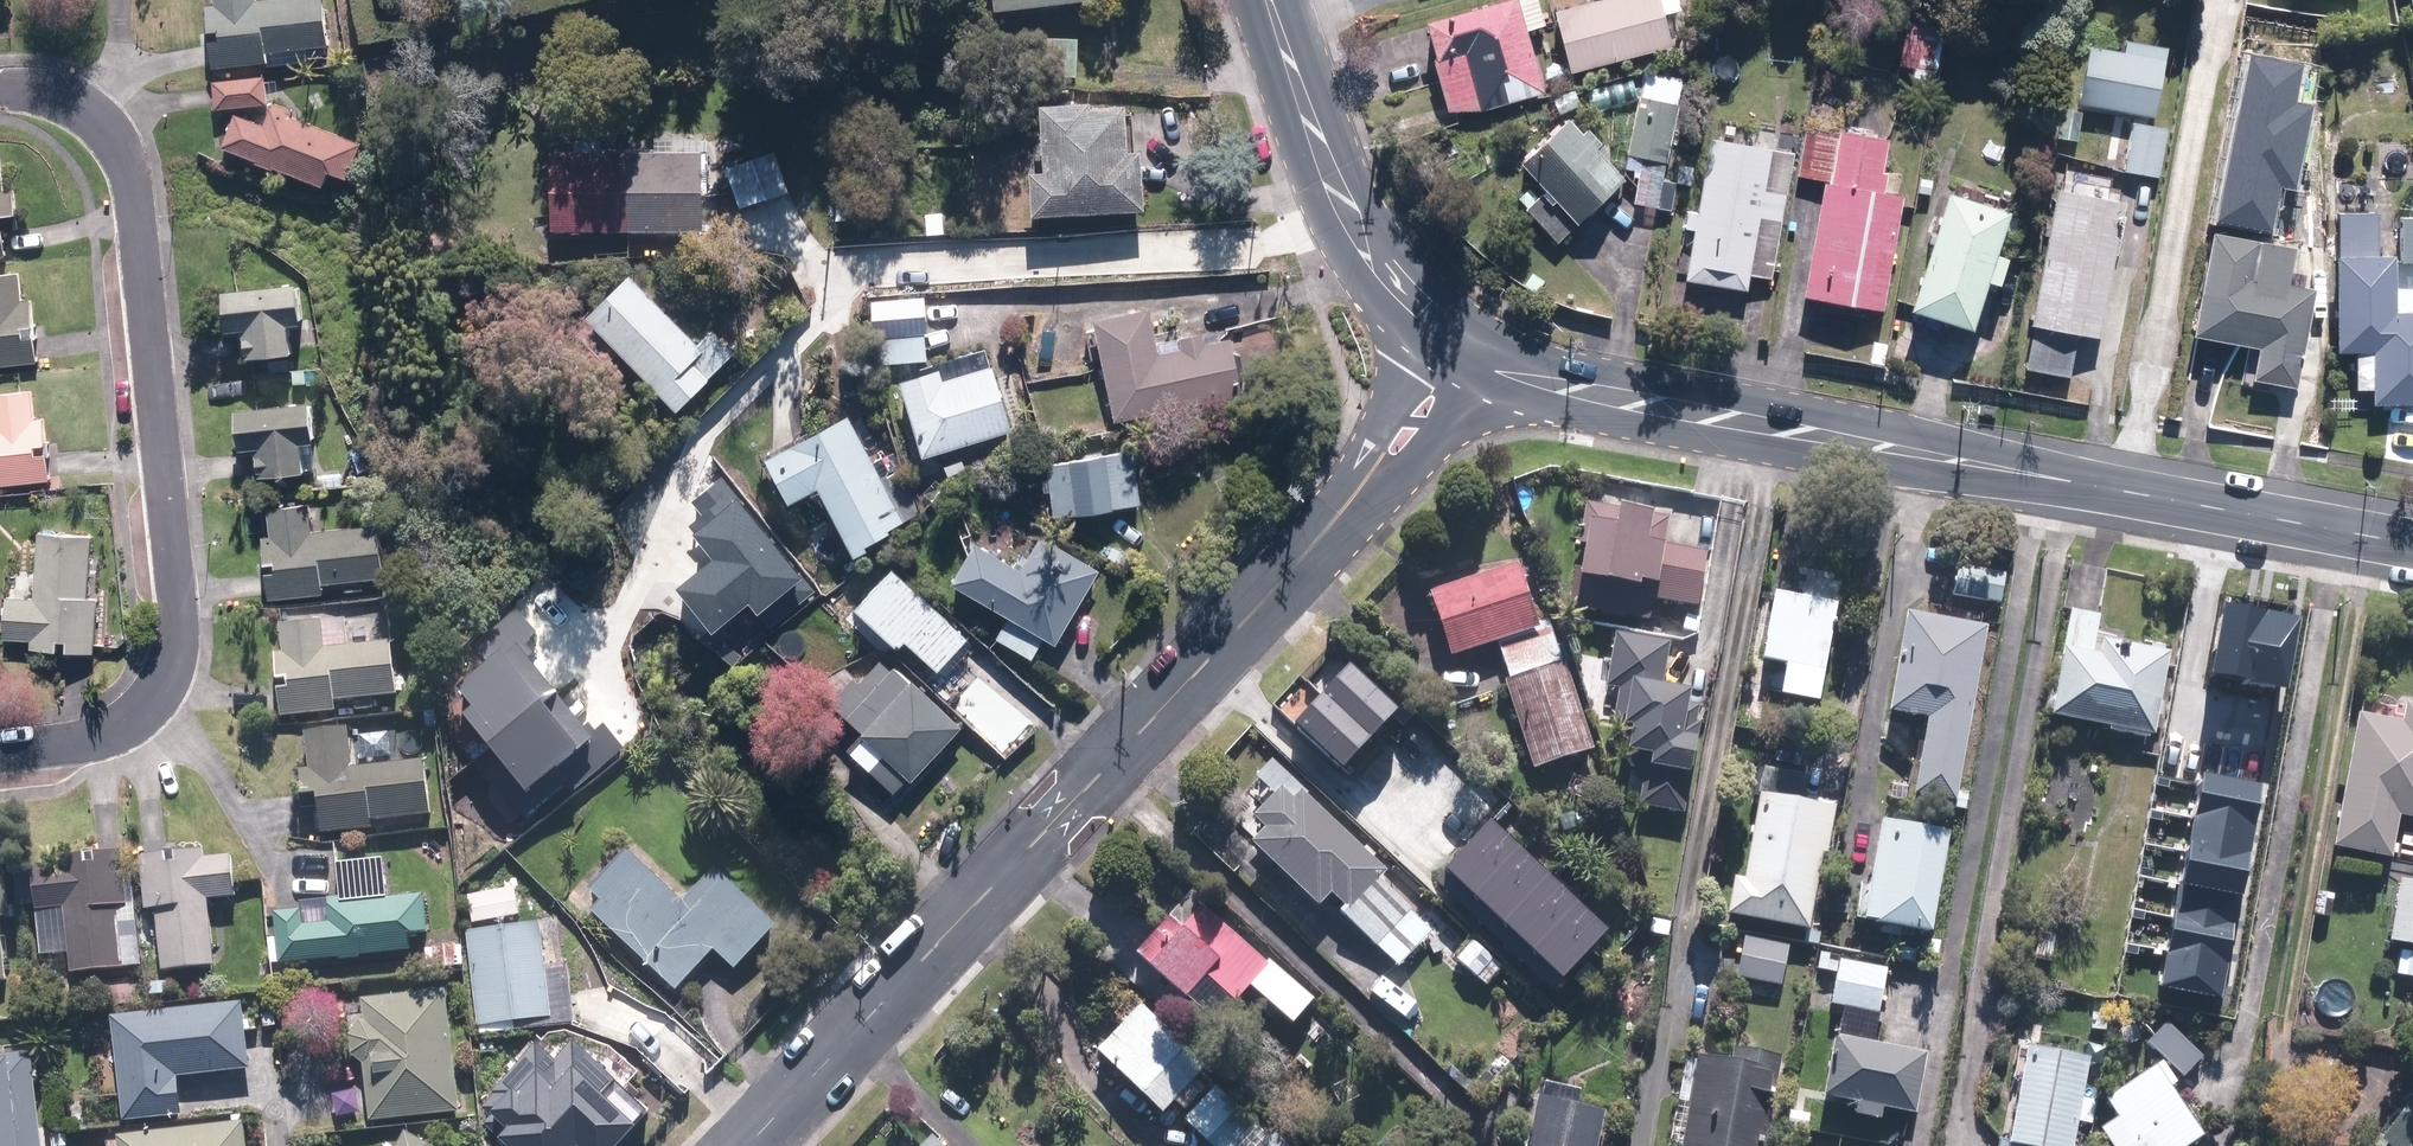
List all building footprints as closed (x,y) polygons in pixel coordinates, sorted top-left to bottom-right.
[(255,1),(255,0),(213,0),(214,5),(205,6),(208,34),(219,32),(220,41),(209,43),(212,68),(265,63),(264,52),(326,46),(322,0),(261,0),(255,1)] [(1091,0),(993,0),(995,12),(1091,0)] [(1480,111),(1545,93),(1527,31),(1545,26),(1538,0),(1522,0),(1518,1),(1518,0),(1510,0),(1427,24),(1437,59),(1433,61),(1448,111),(1480,111)] [(1557,12),(1572,72),(1673,48),(1661,0),(1608,0),(1557,12)] [(1904,66),(1939,72),(1948,27),(1914,20),(1904,66)] [(1076,72),(1076,40),(1040,40),(1039,71),(1076,72)] [(2085,104),(2159,117),(2169,60),(2095,46),(2085,104)] [(217,81),(220,110),(270,105),(268,76),(217,81)] [(1639,203),(1661,208),(1683,105),(1675,104),(1677,95),(1664,92),(1663,100),(1645,96),(1632,155),(1648,158),(1639,203)] [(1037,173),(1039,217),(1151,211),(1147,153),(1136,153),(1132,104),(1100,106),(1099,103),(1046,106),(1051,172),(1037,173)] [(227,147),(326,187),(333,171),(352,179),(364,146),(292,117),(294,111),(276,104),(267,125),(239,114),(227,147)] [(2065,138),(2082,141),(2087,112),(2069,109),(2065,138)] [(1527,165),(1583,223),(1629,179),(1606,155),(1613,149),(1595,130),(1590,135),(1575,120),(1527,165)] [(2128,170),(2163,177),(2173,127),(2137,121),(2128,170)] [(1845,134),(1835,183),(1830,182),(1810,297),(1884,310),(1904,198),(1884,195),(1887,174),(1882,174),(1888,141),(1887,141),(1845,134)] [(1701,231),(1691,281),(1746,291),(1749,274),(1769,277),(1792,153),(1717,140),(1716,140),(1704,210),(1693,209),(1689,230),(1701,231)] [(2225,188),(2256,192),(2261,151),(2231,147),(2225,188)] [(559,231),(708,231),(709,152),(559,151),(559,231)] [(732,168),(744,209),(790,194),(778,154),(732,168)] [(9,257),(7,230),(22,228),(19,189),(7,190),(4,155),(0,155),(0,258),(9,257)] [(2041,372),(2077,378),(2084,334),(2108,338),(2131,200),(2062,189),(2040,325),(2048,326),(2041,372)] [(1921,310),(1979,329),(1995,280),(2008,284),(2017,260),(2003,255),(2017,213),(1959,194),(1921,310)] [(1531,210),(1562,243),(1577,228),(1546,195),(1531,210)] [(2412,403),(2412,311),(2397,311),(2397,262),(2412,262),(2412,217),(2400,217),(2400,233),(2378,233),(2378,212),(2339,212),(2339,352),(2357,351),(2356,387),(2375,387),(2375,403),(2412,403)] [(2294,400),(2318,405),(2325,368),(2306,365),(2320,289),(2259,278),(2266,241),(2220,233),(2201,336),(2265,347),(2258,380),(2296,387),(2294,400)] [(40,363),(38,340),(27,340),(26,328),(38,327),(35,303),(25,304),(23,275),(0,278),(0,367),(40,363)] [(594,319),(682,410),(712,382),(710,379),(738,353),(716,331),(702,344),(637,276),(594,319)] [(245,331),(248,359),(298,354),(295,324),(308,322),(304,285),(232,292),(236,332),(245,331)] [(878,302),(884,365),(929,360),(927,335),(931,334),(927,298),(878,302)] [(1152,319),(1098,329),(1114,418),(1241,395),(1232,341),(1159,355),(1152,319)] [(905,383),(928,457),(1015,430),(995,368),(993,368),(988,351),(922,371),(924,378),(905,383)] [(314,365),(323,373),(331,363),(322,356),(314,365)] [(52,491),(63,490),(62,477),(52,478),(50,456),(41,456),(40,447),(50,446),(48,419),(37,419),(35,393),(0,396),(0,485),(51,482),(52,491)] [(262,449),(265,477),(311,473),(308,444),(321,443),(317,404),(244,410),(248,450),(262,449)] [(796,501),(825,486),(858,549),(891,532),(888,528),(901,521),(848,420),(774,459),(796,501)] [(1052,467),(1060,517),(1144,504),(1136,453),(1052,467)] [(770,625),(818,587),(726,472),(678,510),(711,551),(680,576),(718,624),(749,599),(770,625)] [(1568,604),(1650,619),(1654,595),(1694,602),(1703,546),(1664,539),(1669,511),(1587,497),(1568,604)] [(272,575),(274,598),(324,594),(323,583),(386,578),(382,527),(318,532),(316,506),(271,509),(273,539),(269,540),(270,565),(279,564),(280,574),(272,575)] [(71,652),(97,654),(101,600),(89,599),(91,580),(97,580),(100,558),(93,558),(95,537),(42,533),(36,600),(11,598),(8,638),(34,640),(33,649),(62,651),(62,641),(72,641),(71,652)] [(999,639),(1036,661),(1050,638),(1060,645),(1104,572),(1046,537),(1026,571),(982,545),(959,583),(1013,616),(999,639)] [(1957,594),(2004,604),(2011,574),(1963,564),(1957,594)] [(1507,660),(1558,643),(1550,617),(1541,620),(1523,567),(1437,595),(1458,658),(1502,644),(1507,660)] [(911,641),(941,669),(970,639),(899,570),(863,608),(904,647),(911,641)] [(1787,696),(1822,703),(1845,586),(1814,580),(1811,599),(1782,594),(1769,661),(1793,665),(1787,696)] [(496,778),(524,812),(623,734),(609,716),(591,730),(522,643),(539,629),(519,603),(474,638),(489,657),(453,686),(469,706),(460,712),(506,770),(496,778)] [(2214,609),(2203,677),(2280,690),(2291,621),(2214,609)] [(2058,717),(2157,736),(2173,654),(2109,642),(2106,657),(2096,655),(2103,616),(2073,611),(2063,656),(2070,657),(2069,661),(2060,660),(2050,710),(2059,712),(2058,717)] [(1921,796),(1961,803),(1992,628),(1913,614),(1895,714),(1935,720),(1921,796)] [(282,692),(284,717),(338,712),(337,702),(398,697),(394,645),(330,650),(328,625),(286,628),(288,655),(280,656),(282,682),(293,682),(293,691),(282,692)] [(1841,647),(1853,649),(1857,629),(1844,627),(1841,647)] [(1639,801),(1678,808),(1698,700),(1686,697),(1688,688),(1662,683),(1670,638),(1618,628),(1608,682),(1619,684),(1613,717),(1628,720),(1620,763),(1645,767),(1639,801)] [(1558,643),(1507,660),(1515,682),(1510,683),(1539,771),(1598,751),(1568,662),(1566,663),(1558,643)] [(1370,735),(1397,704),(1351,663),(1323,693),(1370,735)] [(893,670),(849,718),(913,779),(960,728),(912,683),(909,685),(893,670)] [(1342,765),(1370,735),(1323,693),(1296,724),(1342,765)] [(2396,859),(2404,816),(2412,818),(2412,707),(2411,707),(2408,724),(2393,722),(2396,707),(2366,702),(2340,849),(2396,859)] [(2042,758),(2052,759),(2057,730),(2047,729),(2042,758)] [(322,796),(326,832),(374,829),(374,819),(433,814),(428,764),(355,770),(352,732),(311,735),(314,771),(305,771),(307,797),(322,796)] [(1734,917),(1813,931),(1827,854),(1830,855),(1840,805),(1810,799),(1814,777),(1772,769),(1751,882),(1740,880),(1734,917)] [(2156,985),(2217,995),(2254,785),(2193,774),(2156,985)] [(1347,913),(1403,967),(1436,933),(1384,882),(1391,874),(1308,794),(1301,802),(1289,792),(1262,819),(1273,831),(1259,845),(1325,909),(1338,895),(1351,908),(1347,913)] [(1443,868),(1473,895),(1518,846),(1488,818),(1443,868)] [(1871,924),(1939,935),(1956,836),(1889,825),(1871,924)] [(1473,895),(1504,923),(1549,873),(1518,846),(1473,895)] [(593,911),(679,992),(717,951),(737,971),(779,927),(719,870),(686,904),(630,851),(592,892),(602,902),(593,911)] [(69,908),(75,973),(126,969),(121,908),(130,906),(125,852),(102,855),(103,867),(93,868),(92,857),(64,859),(64,868),(38,870),(42,911),(69,908)] [(161,911),(165,971),(218,966),(212,900),(238,898),(236,858),(207,860),(206,852),(181,854),(182,866),(173,866),(172,855),(145,857),(149,912),(161,911)] [(9,981),(2,919),(13,917),(7,865),(0,866),(0,982),(9,981)] [(1504,923),(1534,950),(1579,901),(1549,873),(1504,923)] [(467,889),(471,918),(523,911),(519,882),(467,889)] [(2412,975),(2412,883),(2407,882),(2395,943),(2401,944),(2395,972),(2412,975)] [(1143,956),(1223,1026),(1256,988),(1297,1025),(1319,1001),(1274,961),(1272,964),(1207,907),(1211,902),(1200,891),(1143,956)] [(269,940),(272,964),(414,951),(412,935),(431,934),(428,896),(330,905),(332,925),(306,927),(305,912),(279,915),(281,939),(269,940)] [(1534,950),(1565,978),(1610,928),(1579,901),(1534,950)] [(468,930),(480,1021),(552,1012),(540,921),(468,930)] [(1808,944),(1821,946),(1823,933),(1810,931),(1808,944)] [(2038,957),(2054,961),(2059,936),(2044,933),(2038,957)] [(1741,977),(1785,986),(1793,947),(1749,937),(1741,977)] [(1461,959),(1490,985),(1506,968),(1476,941),(1461,959)] [(436,946),(437,967),(450,967),(448,946),(436,946)] [(1902,960),(1917,963),(1919,949),(1904,946),(1902,960)] [(1820,971),(1840,973),(1843,956),(1823,953),(1820,971)] [(1858,1116),(1886,1121),(1889,1109),(1921,1115),(1932,1053),(1879,1044),(1892,971),(1843,963),(1836,1006),(1849,1009),(1844,1038),(1840,1037),(1829,1099),(1860,1105),(1858,1116)] [(367,1057),(374,1116),(464,1107),(452,983),(368,992),(370,1015),(365,1015),(353,1030),(355,1047),(367,1057)] [(1102,1052),(1168,1115),(1180,1103),(1188,1111),(1208,1090),(1198,1079),(1209,1067),(1133,995),(1117,1012),(1128,1024),(1102,1052)] [(114,1018),(125,1122),(179,1117),(175,1076),(247,1069),(242,1006),(114,1018)] [(2150,1042),(2187,1078),(2207,1057),(2170,1023),(2150,1042)] [(583,1143),(586,1145),(613,1145),(636,1123),(602,1089),(613,1078),(570,1035),(555,1050),(545,1041),(486,1100),(495,1109),(486,1118),(513,1145),(580,1145),(583,1143)] [(2094,1058),(2033,1047),(2018,1143),(2005,1141),(2004,1145),(2080,1145),(2094,1058)] [(1785,1058),(1738,1049),(1736,1063),(1704,1057),(1688,1145),(1769,1145),(1785,1058)] [(2115,1145),(2197,1145),(2209,1138),(2163,1067),(2110,1102),(2122,1121),(2106,1132),(2115,1145)] [(1208,1141),(1240,1108),(1217,1088),(1187,1120),(1208,1141)] [(1610,1113),(1546,1099),(1538,1135),(1528,1132),(1525,1145),(1603,1145),(1610,1113)] [(2398,1129),(2393,1127),(2380,1145),(2412,1145),(2412,1107),(2398,1129)] [(1208,1141),(1213,1145),(1290,1145),(1278,1134),(1273,1140),(1240,1108),(1208,1141)] [(1792,1128),(1811,1131),(1814,1117),(1794,1113),(1792,1128)] [(243,1124),(118,1137),(119,1145),(246,1145),(243,1124)] [(411,1125),(399,1145),(447,1145),(411,1125)] [(57,1132),(58,1145),(74,1143),(73,1130),(57,1132)]
